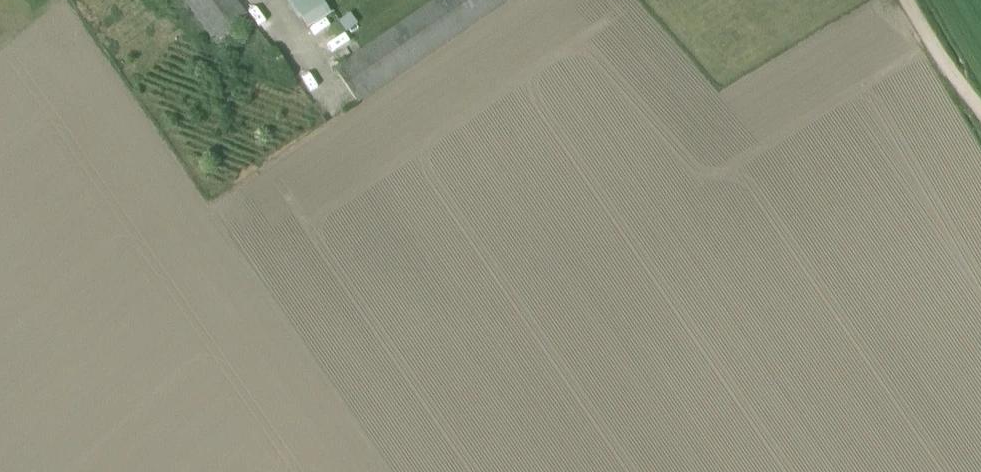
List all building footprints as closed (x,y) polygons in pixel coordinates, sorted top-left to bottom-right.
[(216,41),(248,18),(235,0),(186,0),(216,41)] [(506,0),(436,0),(335,69),(358,102),(506,0)]
